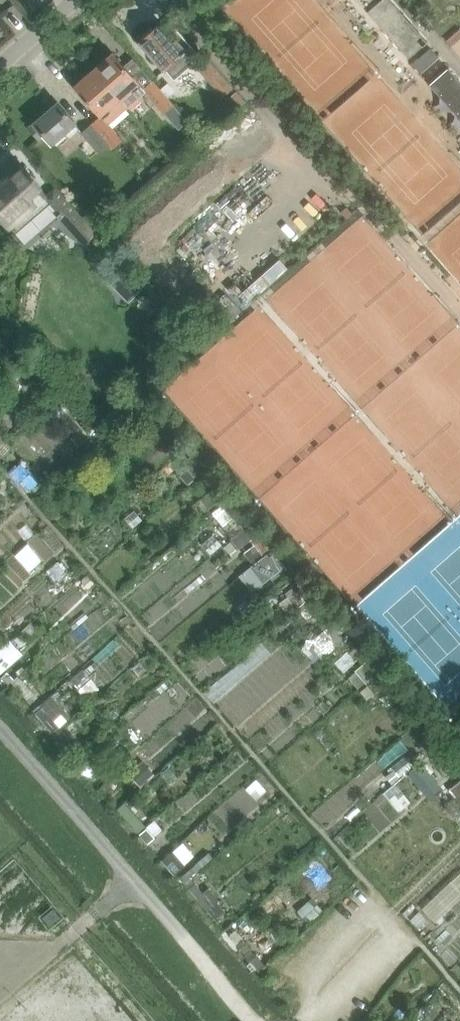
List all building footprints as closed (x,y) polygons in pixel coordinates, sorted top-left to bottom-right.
[(369,36),(380,26),(408,59),(421,48),(427,42),(390,0),(338,0),(369,36)] [(201,54),(192,61),(160,25),(153,32),(151,29),(140,39),(142,41),(140,43),(154,60),(153,61),(161,70),(163,69),(173,81),(192,64),(223,99),(233,90),(201,54)] [(125,69),(124,68),(113,56),(109,60),(107,58),(97,67),(99,69),(95,72),(126,109),(145,92),(164,115),(174,107),(134,61),(125,69)] [(429,85),(459,120),(459,82),(447,68),(429,85)] [(107,125),(126,109),(95,72),(91,76),(89,74),(79,83),(81,85),(76,88),(102,117),(92,126),(114,150),(123,142),(107,125)] [(236,93),(226,102),(235,112),(245,104),(244,103),(236,94),(236,93)] [(70,139),(80,131),(57,105),(29,129),(39,141),(45,136),(53,145),(66,134),(70,139)] [(99,153),(108,145),(92,127),(83,135),(99,153)] [(0,186),(0,218),(3,221),(14,234),(16,233),(31,219),(43,233),(62,217),(85,244),(96,235),(75,211),(57,190),(55,187),(46,195),(41,188),(40,187),(17,161),(3,173),(8,179),(0,186)] [(0,651),(0,673),(0,674),(21,655),(9,642),(0,651)] [(392,692),(386,697),(392,704),(398,700),(392,692)] [(61,731),(55,738),(62,746),(69,740),(61,731)] [(52,925),(63,916),(57,909),(46,918),(52,925)]
